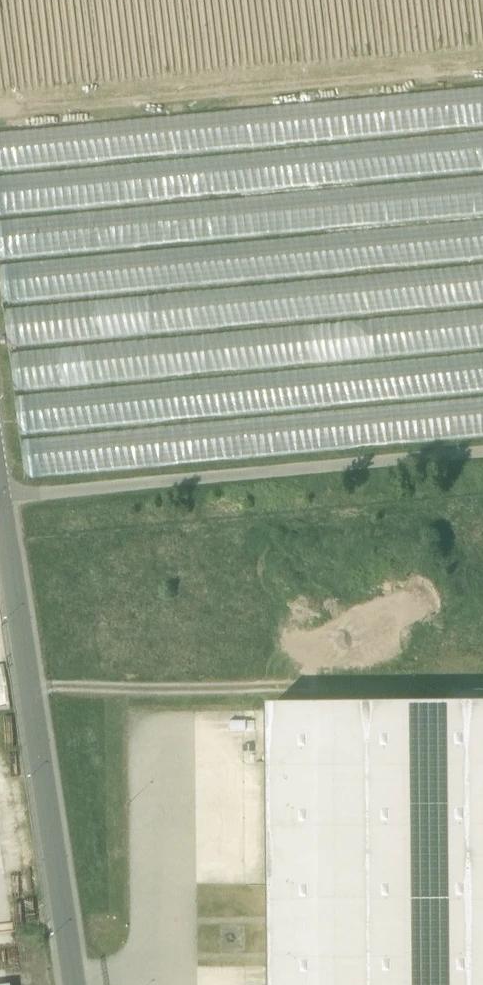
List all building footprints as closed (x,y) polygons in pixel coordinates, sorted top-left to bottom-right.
[(267,710),(269,984),(482,984),(482,708),(267,710)]
